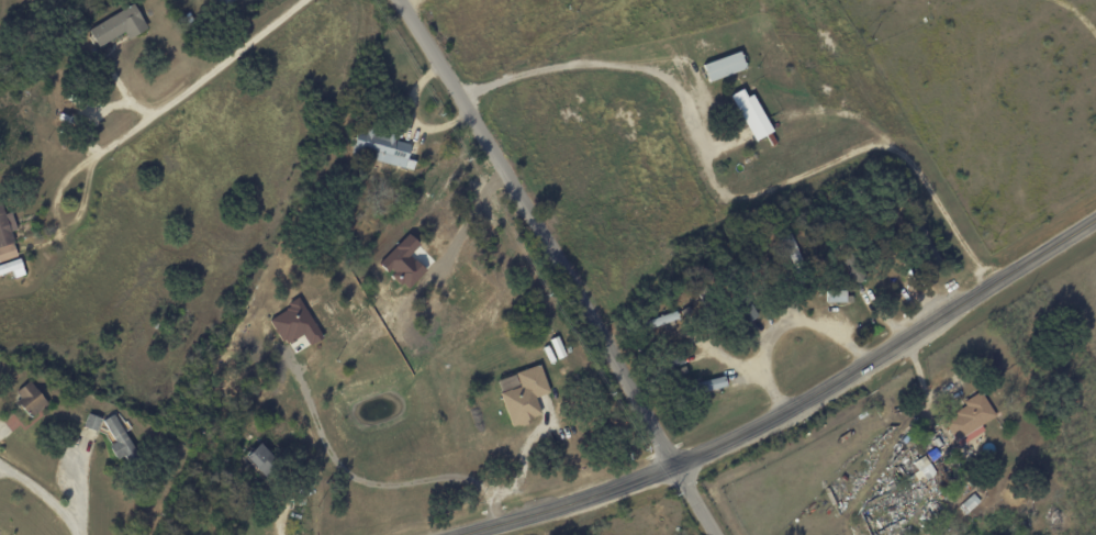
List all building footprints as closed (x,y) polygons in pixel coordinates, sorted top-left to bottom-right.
[(88,28),(98,46),(124,32),(128,38),(147,28),(134,3),(88,28)] [(709,82),(746,68),(739,50),(702,64),(709,82)] [(747,96),(743,88),(730,94),(754,141),(772,131),(753,93),(747,96)] [(351,154),(412,169),(415,161),(406,159),(410,144),(394,140),(395,135),(358,126),(351,154)] [(17,257),(10,231),(16,229),(11,211),(4,214),(0,201),(0,261),(17,257)] [(407,290),(425,270),(409,255),(419,244),(407,233),(378,264),(407,290)] [(24,274),(19,258),(0,264),(0,274),(10,271),(12,278),(24,274)] [(845,290),(825,290),(825,302),(846,302),(845,290)] [(309,345),(323,337),(300,299),(267,318),(283,345),(302,334),(309,345)] [(565,355),(557,336),(549,339),(557,359),(565,355)] [(549,392),(540,364),(515,372),(519,386),(500,393),(511,427),(541,417),(535,397),(549,392)] [(726,386),(724,376),(697,382),(700,392),(726,386)] [(31,416),(48,402),(29,380),(13,393),(31,416)] [(943,420),(958,446),(984,432),(980,425),(995,416),(980,391),(962,402),(965,407),(943,420)] [(96,430),(102,418),(89,412),(83,425),(96,430)] [(118,460),(136,450),(115,413),(103,419),(115,441),(109,444),(118,460)] [(279,461),(260,441),(246,454),(265,475),(279,461)]
